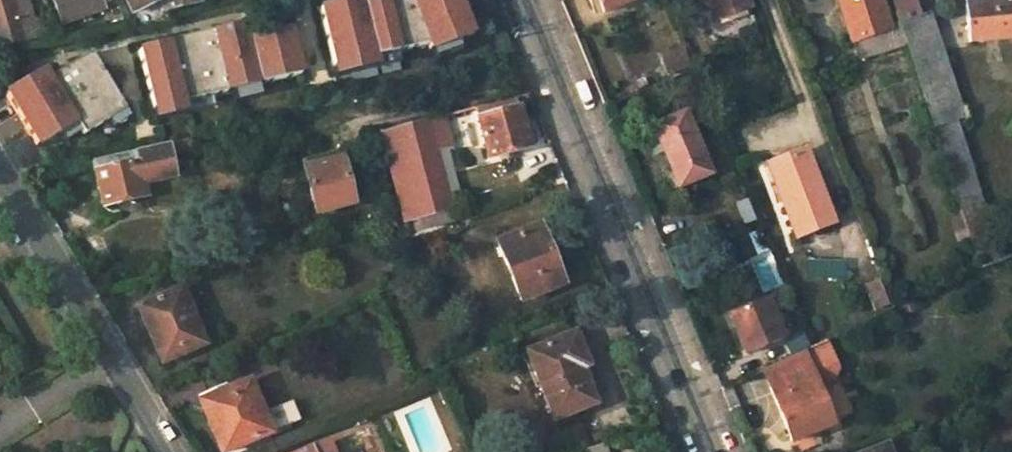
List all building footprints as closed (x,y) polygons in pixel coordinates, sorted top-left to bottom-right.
[(34,40),(26,0),(0,0),(0,47),(34,40)] [(64,24),(103,10),(102,5),(115,0),(54,0),(64,24)] [(132,13),(160,1),(165,12),(203,4),(201,0),(126,0),(132,13)] [(460,0),(410,0),(410,2),(388,7),(386,0),(356,0),(318,9),(333,69),(397,53),(428,46),(431,53),(474,36),(460,0)] [(603,13),(634,0),(597,0),(603,13)] [(750,7),(747,0),(706,0),(714,20),(750,7)] [(850,41),(853,41),(858,58),(905,43),(899,23),(889,26),(880,0),(838,0),(850,41)] [(921,14),(916,0),(891,0),(899,23),(905,43),(924,100),(947,92),(921,14)] [(966,4),(969,42),(1011,37),(1011,0),(1006,0),(966,4)] [(212,96),(303,74),(291,28),(247,39),(244,24),(137,50),(152,111),(184,103),(212,96)] [(688,52),(670,60),(677,77),(695,70),(688,52)] [(335,79),(399,63),(397,53),(333,69),(335,79)] [(124,112),(90,55),(49,80),(44,70),(4,94),(37,149),(76,126),(83,137),(124,112)] [(214,107),(212,96),(184,103),(152,111),(154,121),(214,107)] [(527,147),(514,97),(475,107),(488,157),(527,147)] [(710,171),(685,109),(652,123),(677,184),(710,171)] [(450,120),(448,114),(382,132),(403,219),(448,208),(434,150),(452,146),(446,121),(450,120)] [(932,125),(968,237),(990,230),(954,119),(932,125)] [(170,153),(191,147),(190,139),(91,162),(93,173),(96,173),(103,206),(105,206),(106,210),(117,212),(129,209),(137,202),(137,199),(146,197),(144,188),(163,182),(162,178),(159,169),(174,165),(170,153)] [(832,222),(805,149),(773,159),(780,178),(773,181),(793,236),(832,222)] [(354,201),(343,157),(305,167),(316,211),(354,201)] [(780,178),(773,159),(766,162),(773,181),(780,178)] [(159,169),(162,178),(176,175),(174,165),(159,169)] [(562,282),(538,225),(496,242),(521,299),(562,282)] [(808,259),(808,277),(847,277),(846,258),(808,259)] [(881,278),(865,284),(875,312),(891,306),(881,278)] [(185,323),(173,295),(140,308),(151,336),(155,334),(167,362),(203,347),(192,320),(185,323)] [(781,338),(766,299),(729,314),(745,353),(781,338)] [(586,363),(573,332),(528,350),(553,417),(594,402),(580,367),(586,363)] [(800,348),(761,370),(790,442),(831,426),(815,386),(832,379),(835,365),(824,337),(800,348)] [(250,381),(201,401),(222,451),(224,451),(271,433),(250,381)] [(613,438),(596,443),(599,451),(616,451),(613,438)] [(883,443),(860,451),(886,451),(883,443)]
